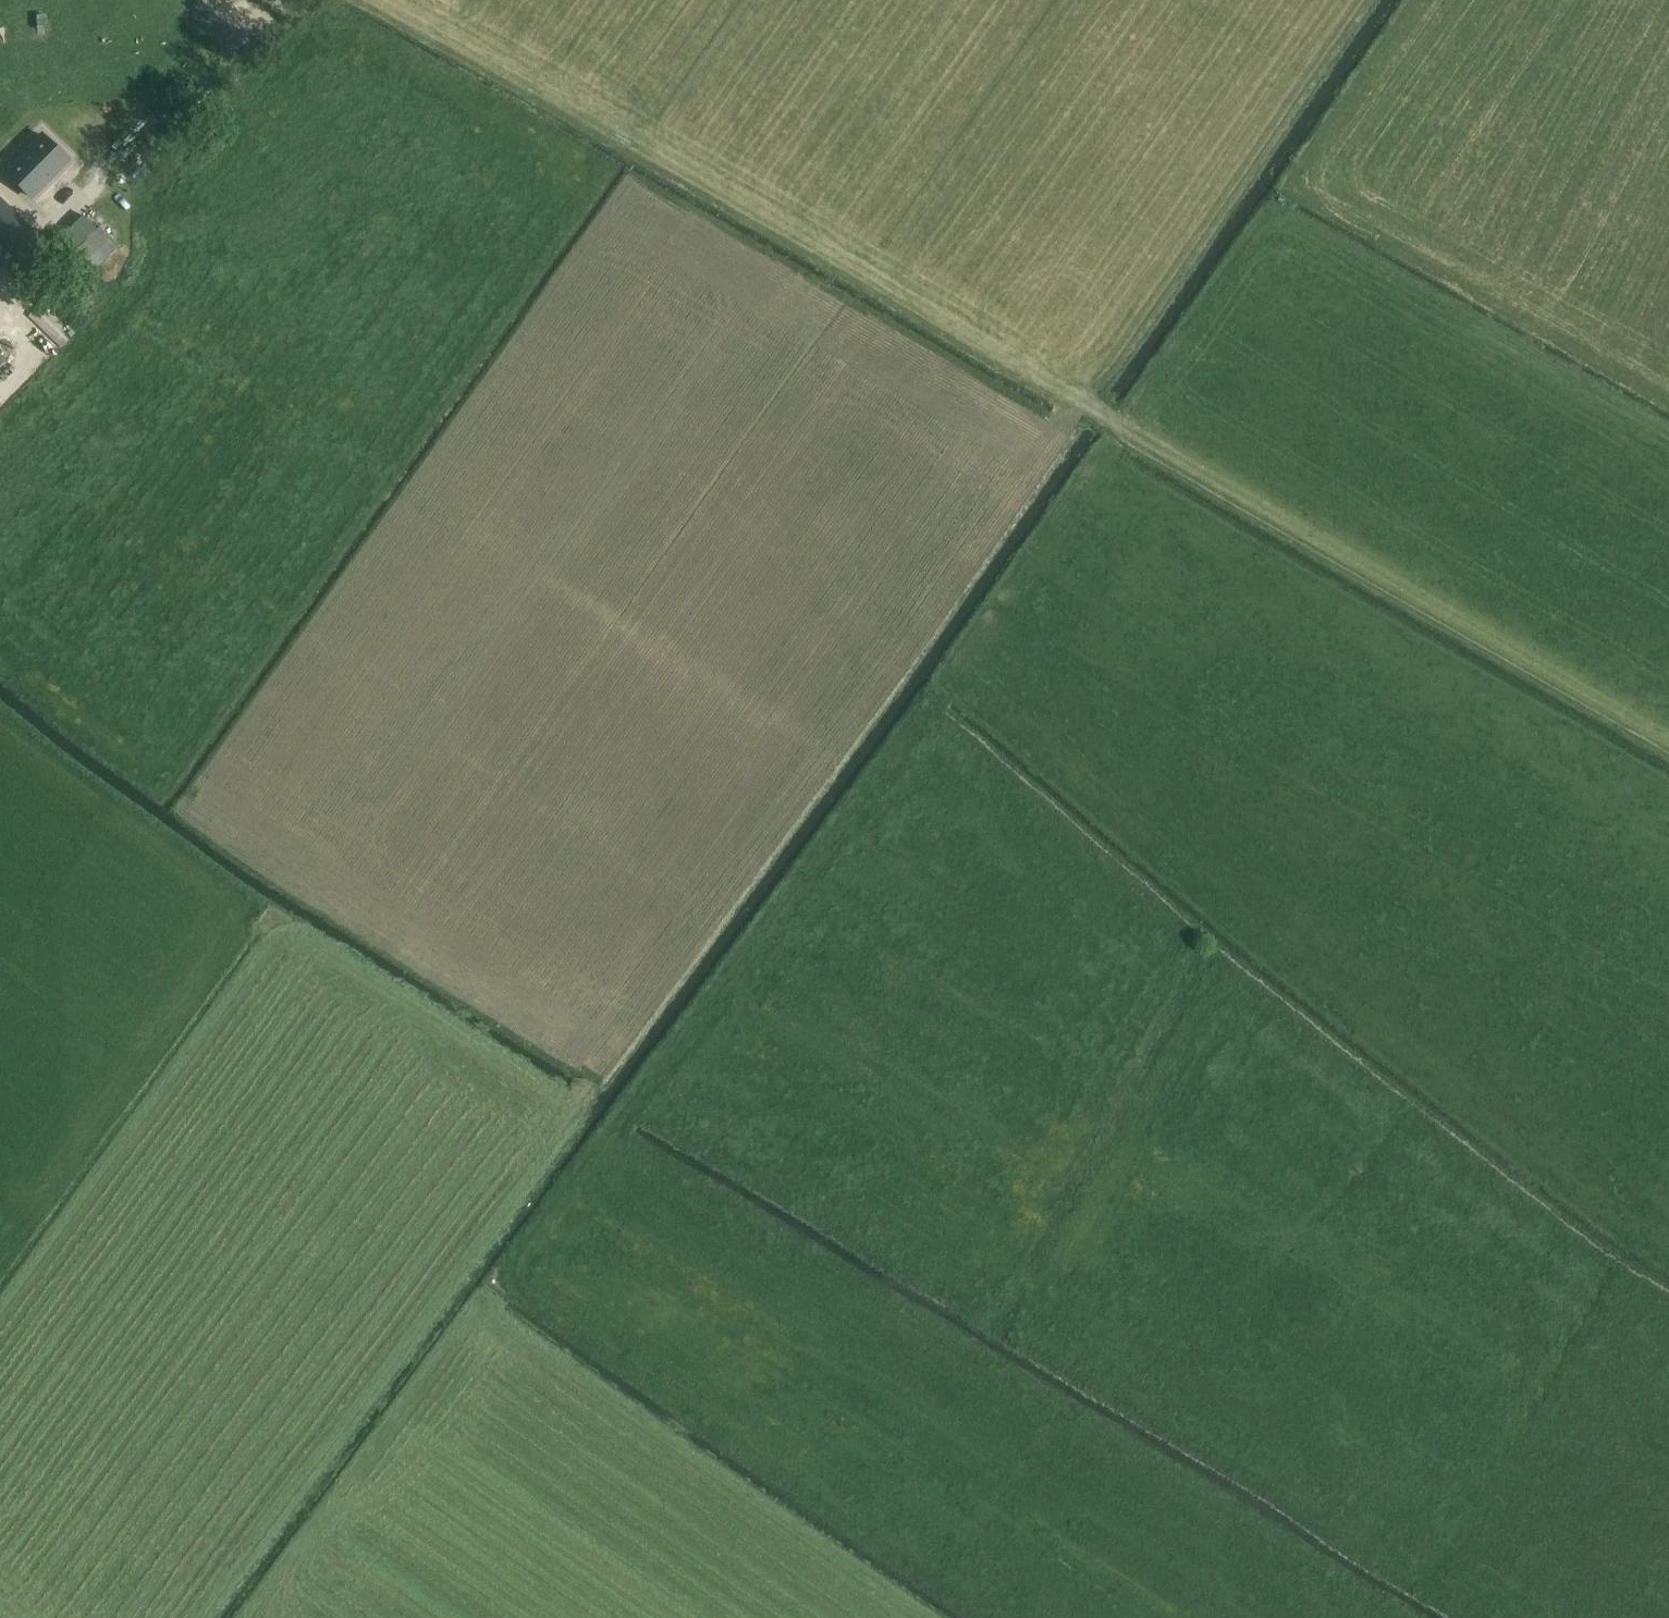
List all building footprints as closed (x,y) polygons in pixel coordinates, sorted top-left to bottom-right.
[(41,134),(5,172),(30,197),(67,160),(41,134)] [(13,254),(34,232),(0,198),(0,241),(13,254)] [(101,231),(78,253),(85,260),(108,238),(101,231)]
